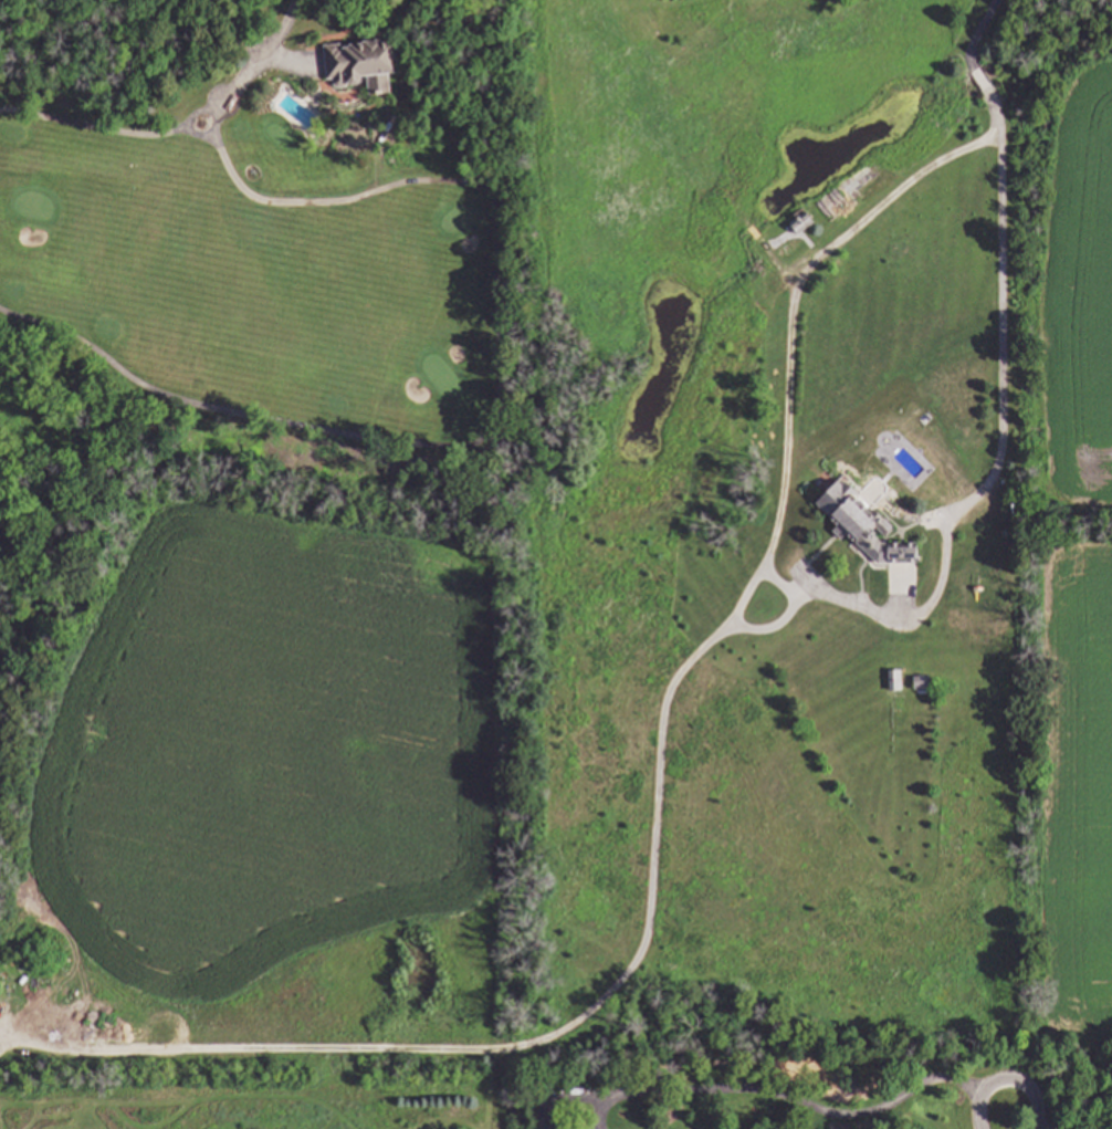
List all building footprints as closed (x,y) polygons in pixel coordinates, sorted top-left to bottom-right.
[(397,43),(323,48),(326,84),(334,83),(335,91),(364,89),(364,80),(400,78),(397,43)] [(794,236),(814,226),(805,207),(785,217),(794,236)] [(914,597),(914,564),(919,560),(919,547),(886,548),(886,539),(892,533),(843,484),(839,484),(818,506),(879,567),(887,567),(887,597),(914,597)] [(889,675),(889,693),(900,693),(900,675),(889,675)] [(929,691),(929,680),(915,681),(915,692),(929,691)]
